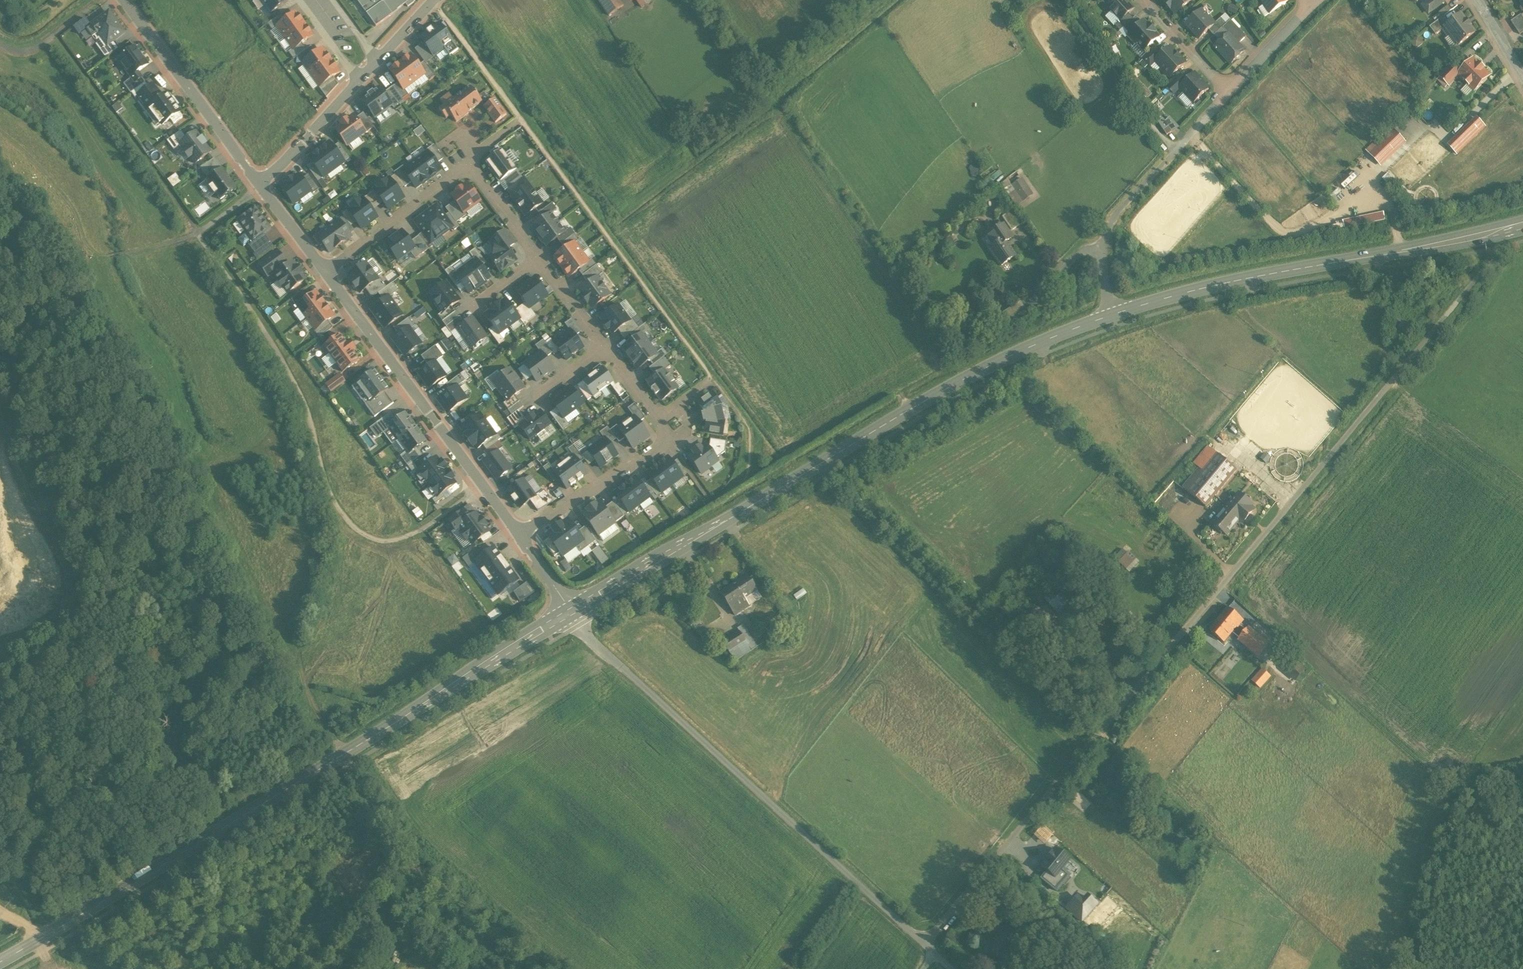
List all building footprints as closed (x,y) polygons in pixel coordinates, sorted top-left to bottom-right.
[(271,14),(288,2),(287,0),(261,0),(271,14)] [(362,8),(364,7),(368,12),(366,14),(376,27),(392,15),(389,10),(394,6),(397,10),(411,0),(356,0),(362,8)] [(619,0),(598,0),(609,16),(623,6),(619,0)] [(1106,3),(1113,11),(1113,13),(1117,16),(1118,16),(1121,20),(1129,13),(1133,9),(1127,2),(1127,1),(1126,0),(1109,0),(1106,3)] [(1165,2),(1165,3),(1166,3),(1171,8),(1170,9),(1171,9),(1176,14),(1191,0),(1163,0),(1165,2)] [(1270,13),(1289,1),(1288,0),(1261,0),(1270,13)] [(1426,3),(1432,10),(1446,0),(1445,0),(1431,0),(1426,3)] [(1448,5),(1439,13),(1442,17),(1444,16),(1452,10),(1448,5)] [(1215,24),(1202,10),(1186,25),(1199,39),(1209,30),(1215,24)] [(109,13),(92,25),(98,33),(103,39),(107,45),(114,40),(124,33),(109,13)] [(285,38),(305,24),(299,16),(298,17),(296,13),(285,21),(277,27),(278,27),(285,38)] [(1129,13),(1121,20),(1115,25),(1120,31),(1124,28),(1133,19),(1129,13)] [(1449,23),(1445,27),(1458,45),(1474,33),(1475,32),(1474,32),(1461,15),(1461,14),(1460,15),(1449,23)] [(277,27),(285,21),(280,15),(268,24),(273,31),(278,27),(277,27)] [(1510,21),(1515,28),(1522,22),(1522,19),(1521,15),(1520,15),(1510,21)] [(1133,19),(1124,28),(1130,34),(1142,23),(1136,16),(1133,19)] [(1442,17),(1429,27),(1435,35),(1445,27),(1449,23),(1444,16),(1442,17)] [(79,35),(86,29),(91,26),(85,18),(73,27),(79,35)] [(1221,18),(1215,24),(1209,30),(1214,36),(1223,28),(1226,24),(1221,18)] [(1246,37),(1231,20),(1226,24),(1223,28),(1229,34),(1238,44),(1246,37)] [(1150,25),(1148,26),(1144,21),(1142,23),(1130,34),(1128,36),(1135,43),(1137,42),(1145,50),(1159,38),(1154,33),(1156,31),(1150,25)] [(1515,28),(1519,34),(1522,31),(1522,22),(1515,28)] [(310,32),(305,24),(285,38),(293,49),(294,50),(302,44),(312,36),(310,32)] [(439,24),(432,29),(431,27),(426,31),(427,32),(420,38),(423,43),(433,55),(443,48),(452,41),(439,24)] [(98,33),(92,25),(91,26),(86,29),(92,38),(98,33)] [(103,39),(98,33),(92,38),(97,44),(103,39)] [(1238,44),(1229,34),(1215,47),(1231,63),(1245,51),(1238,44)] [(100,51),(107,45),(103,39),(97,44),(96,45),(100,51)] [(120,48),(114,40),(107,45),(100,51),(106,59),(120,48)] [(452,41),(443,48),(449,56),(458,49),(452,41)] [(423,43),(415,49),(424,62),(425,63),(435,57),(433,55),(423,43)] [(294,59),(296,57),(307,50),(302,44),(294,50),(293,49),(288,52),(294,59)] [(135,47),(118,59),(131,77),(137,72),(148,65),(135,47)] [(303,67),(304,66),(303,64),(316,54),(311,47),(307,50),(296,57),(303,67)] [(1176,53),(1170,47),(1163,54),(1155,61),(1156,61),(1162,68),(1162,69),(1162,71),(1167,76),(1169,76),(1170,77),(1185,63),(1179,57),(1178,57),(1176,55),(1176,53)] [(443,48),(433,55),(435,57),(439,63),(449,56),(443,48)] [(1157,48),(1143,60),(1150,67),(1156,61),(1155,61),(1163,54),(1157,48)] [(316,54),(303,64),(304,66),(312,76),(332,62),(327,55),(326,55),(322,50),(316,54)] [(406,57),(400,62),(414,82),(424,74),(419,66),(411,55),(407,58),(406,57)] [(1460,71),(1458,74),(1458,75),(1475,91),(1489,76),(1483,70),(1484,69),(1479,64),(1478,65),(1473,59),(1460,71)] [(332,62),(312,76),(319,86),(320,87),(333,77),(339,73),(335,67),(336,67),(332,62)] [(404,89),(414,82),(400,62),(393,68),(390,71),(398,82),(403,89),(404,89)] [(424,62),(419,66),(424,74),(427,79),(434,74),(425,63),(424,62)] [(1453,64),(1440,77),(1448,85),(1458,75),(1458,74),(1460,71),(1453,64)] [(137,72),(131,77),(132,78),(135,83),(142,78),(137,72)] [(424,74),(414,82),(419,88),(429,81),(427,79),(424,74)] [(1209,89),(1195,74),(1187,81),(1180,88),(1181,88),(1194,102),(1209,89)] [(1181,75),(1168,87),(1174,94),(1181,88),(1180,88),(1187,81),(1181,75)] [(326,98),(339,85),(333,77),(320,87),(319,86),(318,87),(326,98)] [(135,83),(132,78),(124,84),(131,93),(145,83),(142,78),(135,83)] [(403,89),(398,82),(393,86),(402,99),(408,95),(404,89),(403,89)] [(414,82),(404,89),(408,95),(409,96),(419,88),(414,82)] [(152,85),(138,95),(148,109),(150,108),(149,107),(162,97),(152,85)] [(402,99),(393,86),(383,93),(392,105),(392,106),(393,108),(403,101),(402,99)] [(462,93),(464,96),(473,89),(471,87),(462,93)] [(379,88),(373,92),(372,91),(367,95),(368,96),(362,101),(375,118),(376,118),(387,109),(392,106),(392,105),(383,93),(379,88)] [(444,106),(439,109),(446,119),(451,115),(456,122),(468,113),(468,112),(481,103),(484,107),(490,102),(484,93),(478,97),(473,89),(464,96),(462,93),(454,99),(454,98),(452,99),(444,106)] [(162,97),(149,107),(150,108),(151,109),(150,111),(159,124),(161,123),(162,125),(170,119),(179,113),(180,112),(176,107),(178,105),(173,97),(171,99),(167,94),(162,97)] [(440,101),(444,106),(452,99),(449,94),(440,101)] [(484,107),(483,107),(495,123),(507,115),(495,99),(490,102),(484,107)] [(387,109),(376,118),(381,124),(392,116),(387,109)] [(179,113),(170,119),(174,124),(182,117),(179,113)] [(363,113),(355,119),(365,132),(364,132),(365,134),(374,127),(363,113)] [(353,116),(347,121),(346,120),(341,124),(342,125),(336,129),(347,145),(347,144),(359,136),(364,132),(365,132),(355,119),(353,116)] [(181,131),(167,141),(174,150),(181,145),(180,144),(186,139),(181,131)] [(1380,145),(1371,154),(1381,164),(1405,141),(1395,131),(1380,145)] [(186,139),(180,144),(181,145),(185,150),(183,151),(189,159),(190,157),(195,164),(210,152),(205,145),(206,144),(202,138),(200,139),(195,132),(186,139)] [(359,136),(347,144),(353,152),(364,143),(359,136)] [(1367,149),(1371,154),(1380,145),(1376,141),(1367,149)] [(318,150),(334,170),(340,165),(344,162),(340,156),(333,147),(330,143),(322,148),(321,147),(318,150)] [(340,156),(345,153),(338,143),(333,147),(340,156)] [(424,152),(425,153),(428,152),(437,164),(444,159),(433,145),(424,152)] [(415,161),(425,153),(424,152),(421,147),(410,155),(415,161)] [(327,175),(334,170),(318,150),(316,152),(316,153),(309,158),(312,163),(319,172),(323,178),(327,175)] [(501,150),(485,161),(490,168),(500,182),(502,181),(516,170),(512,165),(505,154),(501,150)] [(505,154),(512,165),(518,161),(510,150),(505,154)] [(425,153),(415,161),(429,179),(433,177),(432,176),(441,170),(437,164),(428,152),(425,153)] [(340,156),(344,162),(349,158),(345,153),(340,156)] [(215,158),(200,169),(207,179),(220,169),(213,160),(215,159),(215,158)] [(429,179),(415,161),(405,169),(402,170),(411,182),(416,188),(424,182),(425,182),(429,179)] [(307,167),(314,176),(319,172),(312,163),(307,167)] [(340,165),(334,170),(327,175),(331,180),(344,170),(340,165)] [(404,188),(411,182),(402,170),(405,169),(403,166),(394,173),(395,175),(398,179),(404,187),(404,188)] [(503,183),(502,181),(500,182),(490,168),(489,169),(500,185),(503,183)] [(226,177),(220,169),(207,179),(205,181),(210,187),(209,187),(214,195),(215,194),(220,200),(237,188),(227,176),(226,177)] [(389,179),(395,175),(394,173),(391,170),(386,174),(389,179)] [(508,189),(522,178),(516,170),(502,181),(503,183),(508,189)] [(318,182),(323,178),(319,172),(314,176),(318,182)] [(308,174),(302,179),(311,192),(310,192),(312,194),(319,189),(308,174)] [(1388,174),(1384,178),(1392,186),(1396,182),(1388,174)] [(286,184),(281,188),(293,205),(310,192),(311,192),(302,179),(299,175),(293,179),(292,177),(285,183),(286,184)] [(1010,184),(1021,202),(1034,195),(1024,176),(1010,184)] [(522,178),(508,189),(513,196),(527,185),(522,178)] [(374,190),(374,191),(377,194),(383,203),(388,210),(404,198),(399,191),(392,183),(389,179),(374,190)] [(399,191),(404,187),(398,179),(392,183),(399,191)] [(467,184),(451,196),(455,201),(464,213),(466,212),(477,203),(480,201),(467,184)] [(513,196),(512,197),(526,215),(541,204),(527,185),(513,196)] [(371,199),(378,207),(383,203),(377,194),(371,199)] [(363,199),(347,210),(350,214),(357,222),(362,229),(377,218),(372,211),(366,203),(363,199)] [(366,203),(372,211),(378,207),(371,199),(366,203)] [(464,213),(455,201),(445,208),(449,213),(455,221),(456,223),(466,215),(464,213)] [(477,203),(466,212),(471,219),(483,210),(477,203)] [(539,213),(543,219),(551,213),(556,209),(552,203),(539,213)] [(436,206),(426,214),(441,235),(451,227),(452,227),(450,225),(444,217),(436,206)] [(254,209),(238,220),(247,232),(252,240),(253,240),(263,233),(269,229),(254,209)] [(1012,209),(1002,217),(1011,231),(1022,223),(1012,209)] [(444,217),(450,225),(455,221),(449,213),(444,217)] [(543,219),(532,227),(537,234),(536,234),(538,237),(558,223),(551,213),(543,219)] [(351,227),(357,222),(350,214),(345,218),(348,222),(351,227)] [(431,242),(441,235),(426,214),(416,222),(423,232),(429,241),(431,243),(431,242)] [(1364,215),(1352,218),(1354,227),(1366,224),(1364,215)] [(344,217),(338,220),(339,221),(343,225),(347,222),(348,222),(345,218),(344,217)] [(339,221),(328,229),(340,245),(345,241),(351,237),(350,235),(343,225),(339,221)] [(455,221),(450,225),(452,227),(451,227),(454,230),(459,227),(456,223),(455,221)] [(354,231),(347,222),(343,225),(350,235),(354,231)] [(558,223),(538,237),(540,240),(541,239),(546,246),(557,238),(565,233),(558,223)] [(1001,225),(987,235),(994,245),(988,249),(1000,266),(1015,256),(1005,242),(1010,239),(1011,236),(1004,226),(1001,225)] [(318,236),(317,237),(323,244),(329,253),(335,249),(340,245),(328,229),(318,236)] [(565,233),(557,238),(561,244),(574,235),(575,234),(571,229),(565,233)] [(506,230),(498,236),(508,249),(516,243),(506,230)] [(247,244),(252,240),(247,232),(238,239),(243,247),(248,244),(247,244)] [(402,232),(386,244),(398,260),(410,252),(414,249),(410,242),(402,232)] [(419,236),(425,244),(429,241),(423,232),(418,236),(419,236)] [(263,233),(253,240),(252,240),(247,244),(248,244),(255,253),(270,242),(263,233)] [(323,244),(317,237),(318,236),(317,234),(313,238),(319,246),(323,244)] [(561,244),(565,249),(574,243),(574,244),(578,240),(574,235),(561,244)] [(410,242),(414,249),(410,252),(415,259),(428,249),(425,244),(419,236),(410,242)] [(495,248),(494,255),(490,258),(500,272),(516,260),(508,249),(498,236),(490,242),(495,248)] [(425,244),(428,249),(434,246),(431,242),(431,243),(429,241),(425,244)] [(556,261),(561,268),(581,253),(574,244),(574,243),(565,249),(554,257),(557,261),(556,261)] [(469,253),(474,260),(476,259),(481,266),(486,263),(475,249),(469,253)] [(278,252),(259,265),(268,277),(275,271),(277,273),(287,266),(285,264),(286,263),(278,252)] [(581,253),(561,268),(566,274),(567,274),(569,277),(580,269),(588,263),(588,262),(581,253)] [(365,264),(376,278),(378,276),(383,272),(373,259),(365,264)] [(474,260),(465,267),(480,287),(483,285),(482,284),(490,278),(481,266),(476,259),(474,260)] [(592,259),(588,262),(588,263),(580,269),(583,275),(596,265),(592,259)] [(277,273),(275,275),(279,281),(278,282),(282,288),(283,287),(288,293),(305,280),(301,274),(302,273),(298,267),(296,268),(292,262),(287,266),(277,273)] [(365,264),(348,277),(352,282),(351,283),(355,288),(356,287),(360,293),(365,290),(378,280),(376,278),(365,264)] [(582,276),(588,284),(596,278),(597,279),(603,274),(596,265),(583,275),(582,276)] [(455,286),(460,282),(454,275),(456,274),(451,267),(445,272),(455,286)] [(480,287),(465,267),(456,274),(454,275),(460,282),(469,294),(476,288),(477,289),(480,287)] [(378,280),(365,290),(372,298),(378,294),(387,287),(378,276),(376,278),(378,280)] [(534,278),(517,291),(525,303),(529,308),(530,308),(547,295),(534,278)] [(588,284),(579,290),(584,296),(583,297),(587,303),(588,302),(592,308),(609,295),(597,279),(596,278),(588,284)] [(280,299),(288,293),(283,287),(282,288),(278,282),(271,287),(280,299)] [(459,301),(445,282),(429,295),(442,313),(443,313),(451,307),(459,301)] [(387,287),(378,294),(383,301),(388,297),(388,298),(398,291),(392,283),(387,287)] [(305,290),(291,300),(298,309),(300,308),(298,306),(310,297),(305,290)] [(310,297),(298,306),(300,308),(307,318),(325,304),(323,301),(322,301),(316,293),(310,297)] [(383,301),(371,310),(385,328),(403,315),(397,307),(396,308),(388,298),(388,297),(383,301)] [(499,302),(494,306),(509,327),(519,319),(520,319),(514,311),(505,300),(500,304),(499,302)] [(619,306),(629,320),(632,319),(638,328),(644,324),(626,301),(619,306)] [(1020,301),(996,317),(1004,328),(1027,313),(1020,301)] [(530,308),(529,308),(525,303),(519,308),(525,316),(532,312),(531,310),(530,308)] [(325,304),(307,318),(314,327),(315,330),(327,321),(333,317),(327,308),(327,307),(325,304)] [(618,305),(600,318),(604,324),(603,325),(607,330),(608,329),(612,334),(618,330),(630,321),(629,320),(619,306),(618,305)] [(509,327),(494,306),(489,310),(490,311),(484,315),(493,327),(499,334),(509,327)] [(414,314),(420,322),(430,315),(424,307),(414,314)] [(438,316),(446,327),(450,324),(459,317),(451,307),(443,313),(442,313),(438,316)] [(514,311),(520,319),(519,319),(521,321),(526,317),(525,316),(519,308),(514,311)] [(532,312),(525,316),(526,317),(529,321),(536,316),(531,310),(532,312)] [(459,317),(450,324),(455,330),(457,328),(464,323),(460,317),(459,317)] [(526,317),(521,321),(525,326),(530,322),(529,321),(526,317)] [(399,335),(408,328),(410,330),(415,327),(408,318),(394,329),(399,335)] [(464,323),(457,328),(462,335),(471,347),(472,348),(480,343),(486,338),(471,318),(464,323)] [(570,331),(575,337),(581,332),(572,319),(565,324),(570,331)] [(638,328),(632,319),(629,320),(630,321),(618,330),(625,339),(630,335),(639,328),(638,328)] [(327,321),(315,330),(314,327),(312,329),(319,338),(333,328),(327,321)] [(1403,323),(1396,330),(1406,339),(1413,332),(1403,323)] [(455,330),(450,324),(446,327),(451,333),(455,330)] [(633,340),(641,334),(642,335),(649,330),(644,324),(639,328),(630,335),(633,340)] [(415,327),(410,330),(420,344),(426,339),(416,325),(415,327)] [(441,331),(446,338),(447,338),(452,335),(451,333),(446,327),(441,331)] [(501,336),(499,334),(493,327),(488,330),(495,340),(501,336)] [(399,335),(393,340),(405,356),(421,345),(420,344),(410,330),(408,328),(399,335)] [(554,343),(553,343),(554,343),(559,351),(566,360),(583,348),(575,337),(570,331),(554,343)] [(627,357),(629,359),(649,345),(642,335),(641,334),(633,340),(622,348),(628,356),(627,357)] [(340,335),(323,347),(342,373),(359,360),(352,352),(356,349),(350,341),(346,344),(340,335)] [(471,347),(462,335),(456,340),(464,352),(471,347)] [(501,336),(495,340),(499,345),(504,341),(501,336)] [(446,338),(441,342),(448,352),(454,347),(447,338),(446,338)] [(554,343),(553,343),(554,343),(550,339),(545,343),(548,347),(554,343)] [(541,352),(545,358),(552,353),(548,347),(545,343),(543,340),(535,346),(540,353),(541,352)] [(441,342),(435,346),(443,356),(448,352),(441,342)] [(554,343),(548,347),(552,353),(554,355),(559,351),(554,343)] [(649,345),(629,359),(631,362),(632,361),(637,369),(649,361),(657,355),(656,354),(649,345)] [(435,362),(435,363),(441,358),(443,357),(443,356),(435,346),(421,356),(428,367),(435,362)] [(656,354),(657,355),(649,361),(653,365),(663,357),(667,355),(662,348),(656,354)] [(540,353),(524,365),(532,376),(537,382),(553,369),(545,358),(541,352),(540,353)] [(655,376),(664,370),(664,371),(670,366),(663,357),(653,365),(649,368),(655,376)] [(441,358),(435,363),(445,376),(451,371),(441,358)] [(428,367),(419,374),(429,388),(445,377),(445,376),(435,363),(435,362),(428,367)] [(595,373),(582,382),(593,397),(595,400),(602,395),(600,392),(610,385),(614,382),(600,364),(593,370),(595,373)] [(532,376),(524,365),(517,370),(526,381),(532,376)] [(524,388),(510,369),(501,376),(493,382),(497,387),(507,401),(515,395),(524,388)] [(497,387),(493,382),(501,376),(497,370),(484,380),(492,391),(497,387)] [(655,376),(647,382),(652,388),(651,389),(656,395),(657,395),(661,401),(677,389),(673,383),(674,382),(669,375),(668,376),(664,371),(664,370),(655,376)] [(374,371),(356,384),(370,402),(371,403),(385,392),(388,390),(374,371)] [(457,387),(466,381),(461,374),(446,385),(450,391),(457,387)] [(340,375),(326,385),(330,392),(345,381),(340,375)] [(679,378),(674,382),(673,383),(677,389),(679,390),(685,386),(679,378)] [(593,397),(582,382),(577,386),(588,401),(593,397)] [(614,382),(610,385),(619,396),(626,392),(618,383),(616,385),(614,382)] [(370,402),(356,384),(352,387),(366,406),(370,402)] [(450,391),(438,400),(448,413),(466,400),(457,387),(450,391)] [(570,387),(551,401),(560,413),(563,418),(564,418),(582,404),(570,387)] [(371,403),(370,402),(366,406),(374,418),(393,404),(385,392),(371,403)] [(698,404),(705,413),(719,405),(720,404),(716,399),(712,394),(698,404)] [(523,407),(515,395),(507,401),(503,404),(511,415),(518,410),(523,407)] [(716,399),(720,404),(727,408),(730,407),(721,395),(716,399)] [(634,417),(639,423),(645,418),(634,404),(627,409),(634,417)] [(727,408),(720,404),(719,405),(723,421),(730,419),(727,408)] [(704,421),(707,421),(705,432),(722,435),(724,422),(723,422),(723,421),(719,405),(705,413),(702,414),(704,421)] [(519,426),(526,421),(525,420),(518,410),(511,415),(507,419),(514,430),(519,426)] [(526,421),(519,426),(530,440),(536,435),(537,436),(544,431),(544,430),(550,425),(540,411),(533,416),(532,415),(525,420),(526,421)] [(390,429),(387,426),(396,420),(390,413),(376,424),(384,434),(390,429)] [(390,429),(398,440),(416,427),(405,413),(396,420),(387,426),(390,429)] [(564,418),(563,418),(560,413),(553,418),(563,431),(570,426),(564,418)] [(495,435),(480,415),(461,429),(466,435),(465,436),(471,445),(472,444),(476,449),(483,445),(495,436),(495,435)] [(619,429),(618,429),(625,438),(633,448),(649,436),(639,423),(634,417),(630,420),(623,426),(619,429)] [(544,431),(537,436),(541,442),(555,432),(550,425),(544,430),(544,431)] [(610,431),(616,439),(619,443),(625,438),(618,429),(619,429),(616,425),(610,431)] [(427,442),(416,427),(398,440),(406,452),(409,455),(417,449),(427,442)] [(604,439),(609,444),(616,439),(610,431),(607,427),(600,433),(604,439)] [(495,435),(495,436),(483,445),(486,450),(501,439),(497,434),(495,435)] [(604,439),(588,451),(595,461),(600,468),(617,456),(609,444),(604,439)] [(707,447),(716,459),(725,452),(726,441),(710,439),(709,445),(707,447)] [(489,458),(497,452),(503,448),(498,441),(484,452),(489,458)] [(707,447),(705,444),(700,448),(699,446),(692,451),(693,453),(688,457),(701,474),(701,473),(702,474),(711,467),(711,466),(718,461),(716,459),(707,447)] [(573,456),(573,455),(579,463),(584,460),(581,456),(578,452),(573,445),(568,449),(573,456)] [(578,452),(581,456),(588,451),(585,447),(578,452)] [(417,449),(409,455),(406,452),(400,456),(407,466),(408,466),(412,463),(422,456),(417,449)] [(595,461),(588,451),(581,456),(584,460),(588,465),(595,461)] [(511,470),(497,452),(489,458),(484,462),(497,480),(511,470)] [(579,463),(573,455),(573,456),(563,463),(577,482),(587,474),(579,463)] [(1218,456),(1204,473),(1200,469),(1184,489),(1206,507),(1236,470),(1218,456)] [(418,471),(428,484),(447,470),(441,461),(439,462),(436,458),(418,471)] [(668,459),(658,466),(672,486),(683,478),(668,459)] [(413,474),(418,471),(412,463),(408,466),(413,474)] [(577,482),(563,463),(553,470),(552,471),(558,479),(566,490),(577,482)] [(558,479),(552,471),(553,470),(548,464),(543,468),(554,483),(558,479)] [(672,486),(658,466),(648,473),(662,493),(672,486)] [(447,470),(428,484),(437,497),(442,494),(455,484),(452,480),(454,478),(447,470)] [(523,480),(535,497),(542,491),(530,475),(523,480)] [(635,477),(625,485),(639,505),(649,498),(650,497),(646,491),(639,482),(635,477)] [(639,482),(646,491),(650,488),(644,479),(639,482)] [(523,480),(508,491),(512,497),(511,498),(514,504),(516,502),(520,508),(530,501),(535,497),(523,480)] [(639,505),(625,485),(614,493),(618,498),(625,507),(629,512),(639,505)] [(646,491),(650,497),(655,493),(650,488),(646,491)] [(530,501),(538,512),(553,502),(544,490),(542,491),(535,497),(530,501)] [(442,494),(437,497),(432,500),(436,504),(445,497),(442,494)] [(620,510),(625,507),(618,498),(613,502),(620,510)] [(649,498),(639,505),(643,510),(653,503),(649,498)] [(598,502),(582,514),(598,535),(614,523),(603,509),(598,502)] [(603,509),(614,523),(624,516),(620,510),(613,502),(603,509)] [(1242,518),(1229,506),(1213,523),(1226,535),(1242,518)] [(624,516),(629,512),(625,507),(620,510),(624,516)] [(459,526),(469,518),(467,515),(463,509),(448,520),(455,530),(460,527),(459,526)] [(469,518),(459,526),(460,527),(463,532),(461,533),(466,540),(468,538),(472,544),(480,539),(488,532),(484,526),(486,525),(481,518),(479,520),(475,514),(471,517),(469,518)] [(552,530),(546,535),(562,556),(576,547),(583,541),(577,532),(576,533),(573,529),(574,528),(570,523),(569,524),(566,520),(560,524),(559,525),(560,526),(554,531),(553,530),(552,530)] [(614,523),(598,535),(603,542),(619,530),(614,523)] [(461,533),(463,532),(460,527),(455,530),(451,532),(464,550),(472,544),(468,538),(466,540),(461,533)] [(585,527),(577,532),(583,541),(588,547),(595,541),(585,527)] [(489,532),(488,532),(480,539),(483,543),(492,537),(489,532)] [(580,553),(588,547),(583,541),(576,547),(580,553)] [(598,547),(592,551),(602,565),(608,560),(598,547)] [(479,561),(478,560),(483,556),(477,548),(462,559),(469,568),(475,564),(479,561)] [(483,556),(478,560),(479,561),(482,565),(478,568),(485,577),(506,562),(501,556),(500,556),(494,548),(483,556)] [(1128,552),(1118,562),(1125,569),(1135,560),(1128,552)] [(506,562),(485,577),(498,595),(518,580),(509,569),(510,568),(506,562)] [(747,575),(720,593),(735,615),(750,605),(749,603),(745,598),(757,590),(747,575)] [(534,593),(526,583),(513,593),(520,602),(534,593)] [(803,589),(793,595),(797,600),(806,593),(803,589)] [(757,590),(745,598),(749,603),(756,599),(757,600),(760,599),(760,596),(757,590)] [(1056,590),(1044,599),(1059,616),(1070,606),(1056,590)] [(1243,620),(1228,608),(1209,630),(1224,642),(1232,632),(1236,627),(1237,627),(1239,625),(1243,620)] [(697,617),(688,623),(692,629),(701,623),(697,617)] [(741,630),(723,639),(733,660),(757,648),(745,624),(739,627),(741,630)] [(1239,625),(1237,627),(1236,627),(1232,632),(1240,638),(1246,630),(1239,625)] [(708,634),(704,627),(697,631),(701,638),(708,634)] [(1269,644),(1248,627),(1246,630),(1240,638),(1238,639),(1258,656),(1269,644)] [(1304,670),(1291,660),(1284,669),(1297,680),(1304,670)] [(1271,676),(1263,669),(1252,681),(1260,688),(1271,676)] [(1069,860),(1055,849),(1041,866),(1047,871),(1041,879),(1057,891),(1070,876),(1061,869),(1069,860)] [(378,862),(365,873),(372,881),(385,870),(378,862)] [(1082,905),(1075,899),(1066,908),(1081,921),(1097,904),(1089,897),(1082,905)] [(1017,914),(1008,906),(999,916),(1009,924),(1017,914)]
